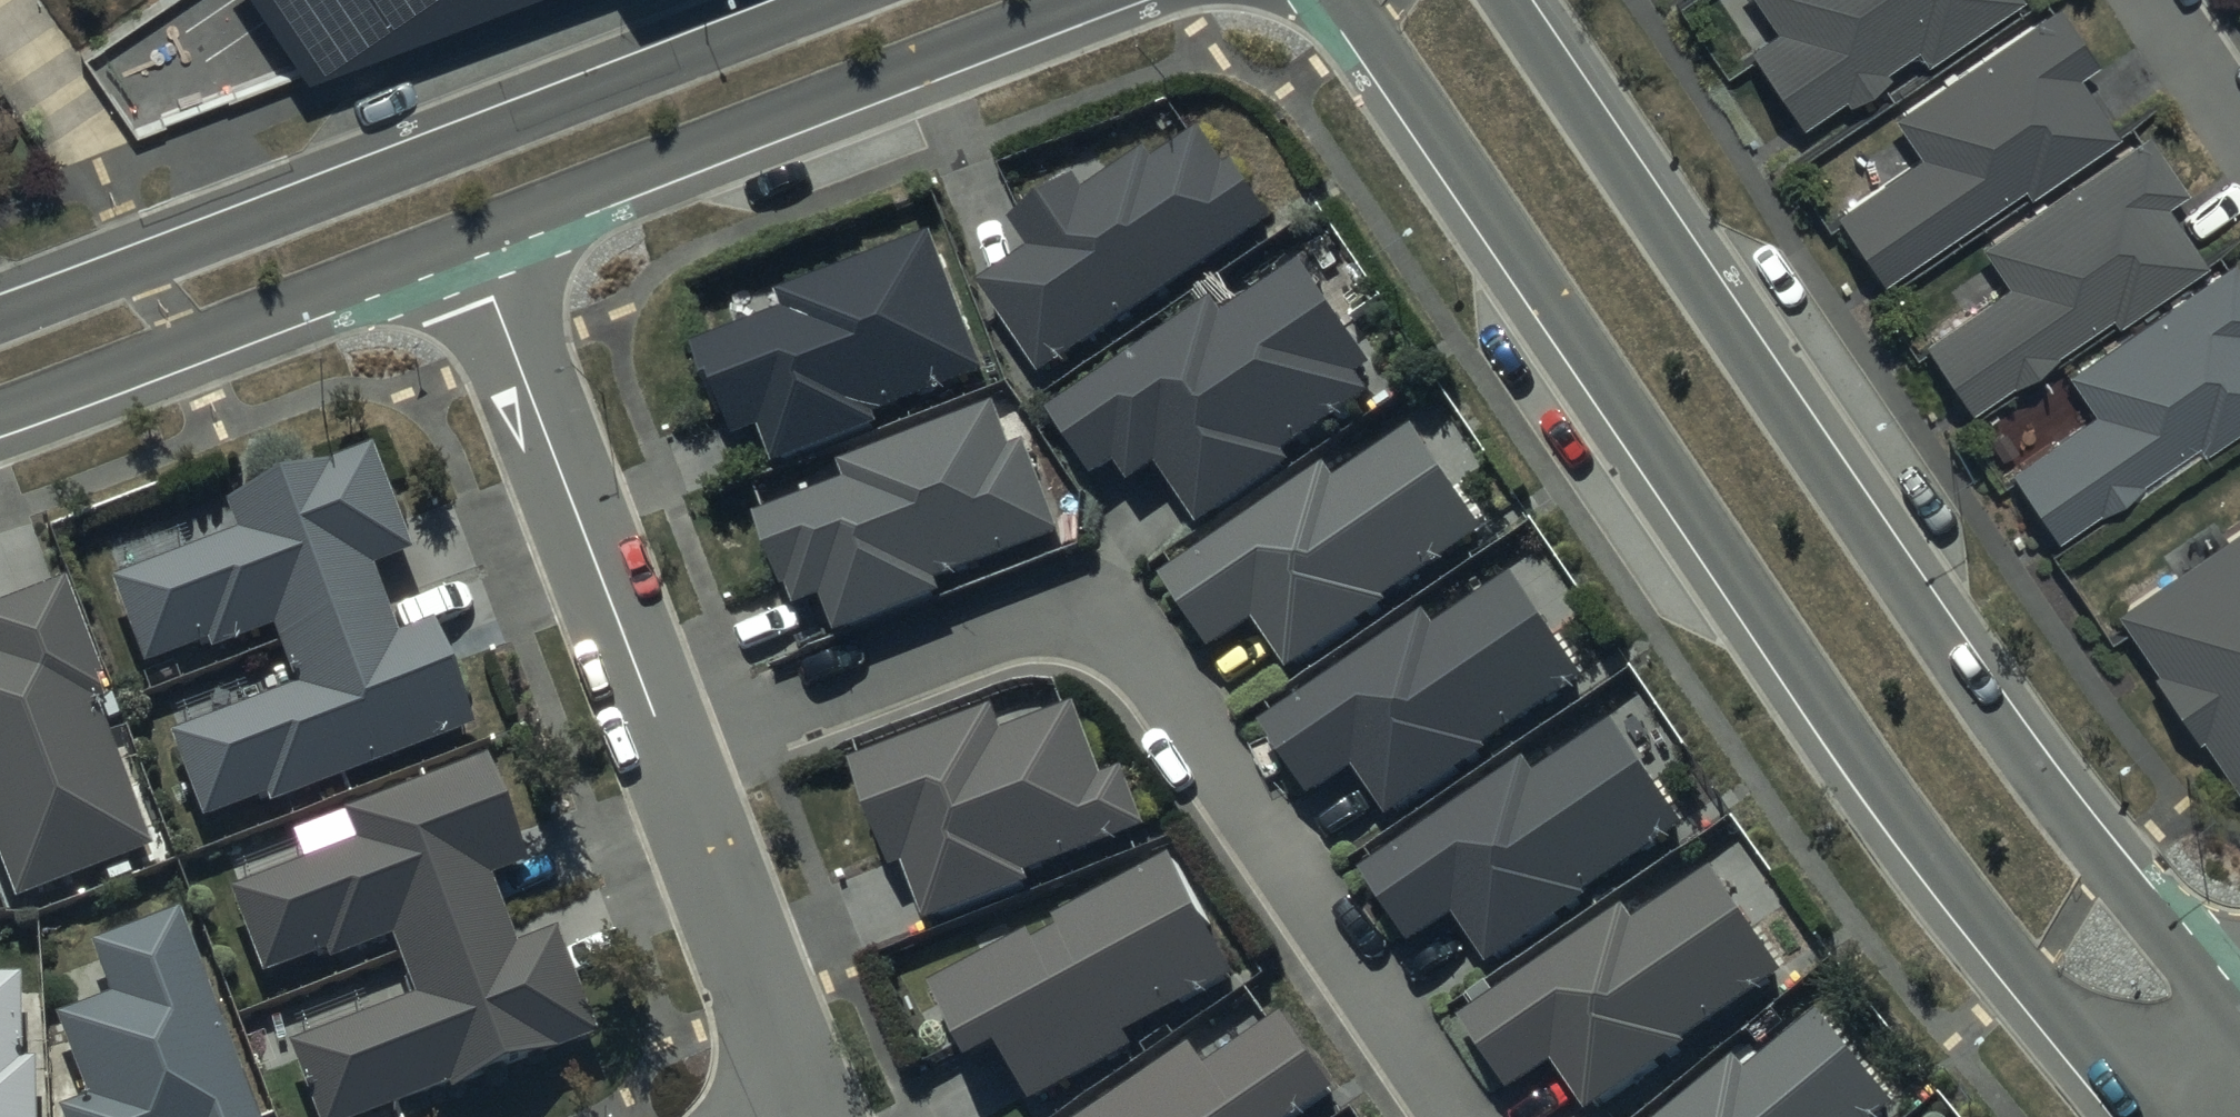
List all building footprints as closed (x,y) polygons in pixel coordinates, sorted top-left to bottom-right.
[(290,91),(336,56),(347,73),(402,27),(416,44),(462,6),(480,18),(506,0),(229,0),(290,91)] [(1733,51),(1775,116),(1794,103),(1799,111),(1839,84),(1853,106),(1895,80),(1881,57),(1912,37),(1922,50),(1999,0),(1762,0),(1772,15),(1747,31),(1752,39),(1733,51)] [(1815,219),(1856,277),(1875,264),(1876,266),(2018,173),(2024,182),(2112,124),(2074,65),(2093,52),(2059,0),(2043,0),(1889,101),(1916,143),(1832,198),(1836,204),(1815,219)] [(1924,335),(1904,348),(1943,407),(1955,399),(1959,406),(2009,373),(2019,388),(2060,361),(2048,343),(2107,305),(2112,312),(2203,253),(2163,192),(2181,180),(2144,123),(1979,233),(2004,272),(1919,327),(1924,335)] [(981,278),(1044,372),(1275,216),(1236,157),(1227,163),(1202,125),(1155,157),(1149,147),(1091,186),(1080,171),(1011,217),(1030,245),(981,278)] [(933,232),(786,287),(792,305),(700,340),(727,410),(731,408),(742,436),(768,426),(781,461),(885,421),(880,407),(984,368),(933,232)] [(1287,448),(1343,412),(1341,407),(1372,387),(1358,367),(1369,359),(1304,260),(1226,311),(1216,296),(1049,406),(1094,474),(1120,457),(1135,479),(1162,462),(1201,521),(1294,459),(1287,448)] [(2018,477),(2051,528),(2193,435),(2197,441),(2239,413),(2239,291),(2232,278),(2073,383),(2099,424),(2018,477)] [(842,475),(749,510),(777,583),(782,582),(790,603),(816,593),(830,629),(935,589),(930,576),(1054,529),(1019,438),(1007,443),(990,398),(835,457),(842,475)] [(1327,461),(1163,572),(1214,647),(1258,618),(1291,666),(1391,599),(1386,593),(1484,526),(1414,423),(1337,475),(1327,461)] [(243,531),(116,579),(149,664),(212,640),(215,647),(274,624),(296,681),(169,732),(202,817),(267,791),(272,802),(476,721),(434,616),(400,630),(373,562),(414,546),(374,444),(231,501),(243,531)] [(2133,676),(2174,735),(2188,725),(2191,730),(2198,726),(2234,780),(2239,776),(2239,777),(2239,514),(2112,601),(2150,656),(2143,660),(2147,666),(2133,676)] [(1426,608),(1256,721),(1306,797),(1356,763),(1393,818),(1493,752),(1487,743),(1585,678),(1516,574),(1438,627),(1426,608)] [(65,576),(0,601),(0,852),(18,898),(154,845),(96,695),(109,690),(65,576)] [(987,701),(845,755),(887,863),(898,859),(921,918),(1026,878),(1022,867),(1142,821),(1120,764),(1098,773),(1070,700),(997,728),(987,701)] [(1525,758),(1362,867),(1412,942),(1456,912),(1490,963),(1591,896),(1586,889),(1684,823),(1616,721),(1536,775),(1525,758)] [(232,888),(266,975),(327,952),(331,961),(394,937),(416,995),(393,1004),(383,977),(251,1027),(269,1073),(298,1062),(319,1116),(367,1116),(451,1084),(454,1092),(600,1036),(558,926),(519,941),(494,875),(531,861),(489,753),(346,808),(349,815),(231,859),(241,885),(232,888)] [(1031,929),(934,980),(974,1056),(1003,1040),(1035,1099),(1138,1045),(1130,1030),(1240,972),(1176,851),(1056,914),(1061,924),(1035,937),(1031,929)] [(1635,894),(1472,1003),(1522,1078),(1566,1049),(1600,1100),(1700,1032),(1696,1025),(1794,959),(1726,857),(1646,911),(1635,894)] [(179,908),(93,943),(113,994),(57,1015),(90,1097),(59,1109),(62,1116),(261,1116),(179,908)] [(0,977),(0,1116),(36,1116),(36,1060),(21,1060),(21,977),(0,977)] [(1640,1116),(1858,1116),(1880,1098),(1800,1005),(1727,1068),(1714,1053),(1640,1116)] [(1081,1116),(1295,1116),(1338,1088),(1287,1012),(1209,1065),(1193,1042),(1081,1116)]
